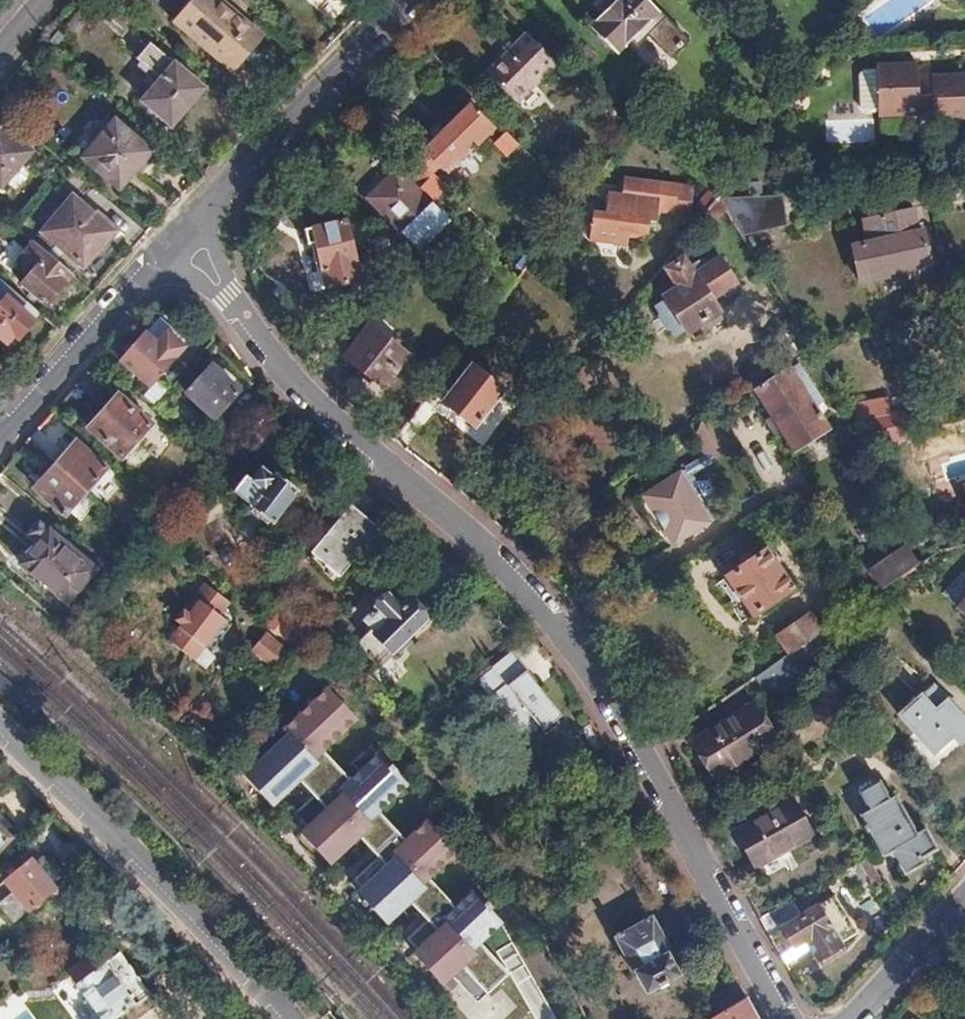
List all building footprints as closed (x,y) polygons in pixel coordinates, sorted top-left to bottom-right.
[(663,15),(647,0),(615,0),(589,25),(616,52),(642,27),(647,32),(663,15)] [(262,36),(222,2),(194,35),(234,70),(262,36)] [(557,63),(526,32),(486,71),(517,102),(557,63)] [(169,125),(202,89),(148,42),(136,57),(160,79),(141,100),(169,125)] [(874,114),(930,113),(930,120),(964,119),(963,75),(913,76),(913,64),(873,65),(873,68),(874,111),(874,114)] [(874,111),(873,68),(859,69),(855,73),(856,108),(860,111),(874,111)] [(457,162),(465,154),(461,149),(468,142),(473,147),(490,129),(465,104),(401,169),(403,170),(433,200),(444,189),(430,174),(438,166),(447,176),(459,164),(457,162)] [(361,129),(338,106),(327,117),(349,140),(361,129)] [(147,152),(110,119),(108,121),(104,117),(88,134),(93,139),(79,154),(116,187),(147,152)] [(826,142),(872,141),(872,119),(825,120),(826,142)] [(1,185),(30,151),(0,124),(0,185),(1,185)] [(519,145),(508,133),(497,144),(508,155),(519,145)] [(433,200),(403,170),(400,173),(395,168),(367,197),(419,249),(450,218),(433,200)] [(589,239),(627,245),(629,232),(647,235),(649,220),(654,222),(656,208),(673,211),(677,183),(626,175),(623,193),(608,191),(604,213),(594,211),(589,239)] [(689,213),(693,185),(677,183),(673,211),(689,213)] [(740,209),(740,205),(745,204),(768,204),(767,194),(717,197),(716,198),(725,212),(728,216),(735,211),(740,209)] [(41,231),(80,264),(94,248),(92,246),(106,230),(90,217),(92,216),(70,197),(41,231)] [(725,212),(716,198),(709,208),(715,218),(725,212)] [(927,246),(922,223),(916,224),(913,210),(864,221),(869,242),(878,240),(882,255),(927,246)] [(355,262),(344,220),(302,231),(307,247),(314,246),(321,271),(355,262)] [(472,239),(462,230),(454,238),(461,246),(472,239)] [(749,252),(767,248),(763,231),(745,235),(749,252)] [(33,242),(25,251),(12,239),(0,253),(0,261),(9,269),(14,264),(25,274),(17,283),(42,304),(70,273),(33,242)] [(686,266),(681,259),(664,269),(669,277),(676,289),(663,297),(665,300),(656,305),(673,331),(683,326),(685,330),(702,320),(711,334),(725,325),(709,301),(719,293),(724,295),(732,290),(733,284),(734,284),(718,257),(701,268),(695,260),(686,266)] [(31,320),(28,317),(34,311),(13,292),(6,299),(0,293),(0,343),(3,345),(12,336),(14,338),(31,320)] [(148,385),(188,343),(161,317),(120,360),(107,349),(98,360),(130,387),(134,382),(124,374),(128,369),(148,385)] [(386,389),(411,358),(372,327),(348,357),(386,389)] [(472,426),(502,388),(469,363),(458,379),(445,369),(428,392),(472,426)] [(238,392),(210,365),(184,392),(211,419),(238,392)] [(793,449),(825,428),(800,391),(805,388),(798,377),(793,380),(785,369),(753,391),(793,449)] [(151,424),(117,395),(88,428),(121,458),(151,424)] [(889,416),(886,405),(852,411),(859,422),(889,416)] [(939,419),(937,408),(903,414),(904,424),(939,419)] [(731,447),(711,412),(700,419),(696,428),(692,430),(709,459),(731,447)] [(908,442),(905,428),(904,424),(900,426),(897,415),(889,416),(859,422),(876,449),(908,442)] [(212,455),(228,435),(216,426),(201,446),(212,455)] [(35,490),(66,516),(86,493),(99,477),(106,482),(113,474),(75,442),(35,490)] [(269,522),(296,488),(274,473),(271,477),(259,467),(256,470),(249,479),(243,475),(230,493),(269,522)] [(713,495),(705,482),(693,482),(684,469),(634,502),(646,519),(653,516),(661,529),(657,531),(662,539),(666,536),(677,538),(679,543),(716,519),(708,506),(713,495)] [(310,550),(337,575),(377,529),(349,504),(310,550)] [(20,564),(67,601),(95,568),(46,529),(40,523),(36,522),(32,524),(28,528),(28,533),(32,538),(37,542),(20,564)] [(880,589),(912,566),(916,564),(904,546),(867,571),(870,575),(880,589)] [(792,588),(765,549),(725,576),(752,616),(792,588)] [(880,589),(870,575),(843,593),(853,607),(880,589)] [(204,648),(235,607),(200,582),(158,639),(203,672),(215,656),(204,648)] [(389,652),(422,619),(404,601),(397,608),(383,594),(373,604),(374,609),(362,621),(369,628),(353,642),(374,663),(388,650),(389,652)] [(956,606),(964,614),(964,596),(956,606)] [(789,652),(820,631),(807,614),(777,634),(789,652)] [(283,651),(262,633),(249,648),(270,667),(283,651)] [(558,715),(523,669),(505,683),(489,663),(472,676),(486,693),(478,699),(507,720),(520,737),(536,726),(539,730),(558,715)] [(312,693),(301,683),(290,696),(300,706),(312,693)] [(933,684),(900,714),(932,751),(951,734),(958,743),(964,737),(964,722),(933,684)] [(694,739),(717,775),(774,740),(750,702),(694,739)] [(286,758),(312,731),(300,720),(274,747),(286,758)] [(13,773),(2,762),(0,765),(0,787),(13,773)] [(913,831),(892,795),(888,797),(878,780),(859,791),(868,808),(860,813),(882,853),(896,856),(905,872),(924,861),(921,854),(934,847),(922,826),(913,831)] [(790,799),(737,829),(758,866),(812,835),(790,799)] [(0,827),(0,846),(9,835),(0,827)] [(31,859),(6,879),(13,888),(0,898),(0,901),(14,918),(53,887),(31,859)] [(875,886),(860,860),(844,870),(850,878),(859,895),(875,886)] [(856,928),(834,894),(801,915),(792,900),(759,918),(780,955),(806,939),(812,948),(817,958),(822,956),(823,959),(841,949),(839,946),(841,942),(840,939),(856,928)] [(678,973),(667,955),(672,951),(652,917),(616,939),(636,974),(640,971),(651,990),(678,973)] [(501,972),(462,927),(434,950),(474,996),(501,972)] [(786,965),(812,948),(806,939),(780,955),(785,964),(786,965)] [(107,1018),(115,1018),(138,1003),(108,962),(100,968),(90,954),(70,969),(107,1018)] [(709,1017),(746,994),(741,981),(701,1004),(709,1017)] [(746,994),(709,1017),(707,1018),(760,1018),(746,994)]
